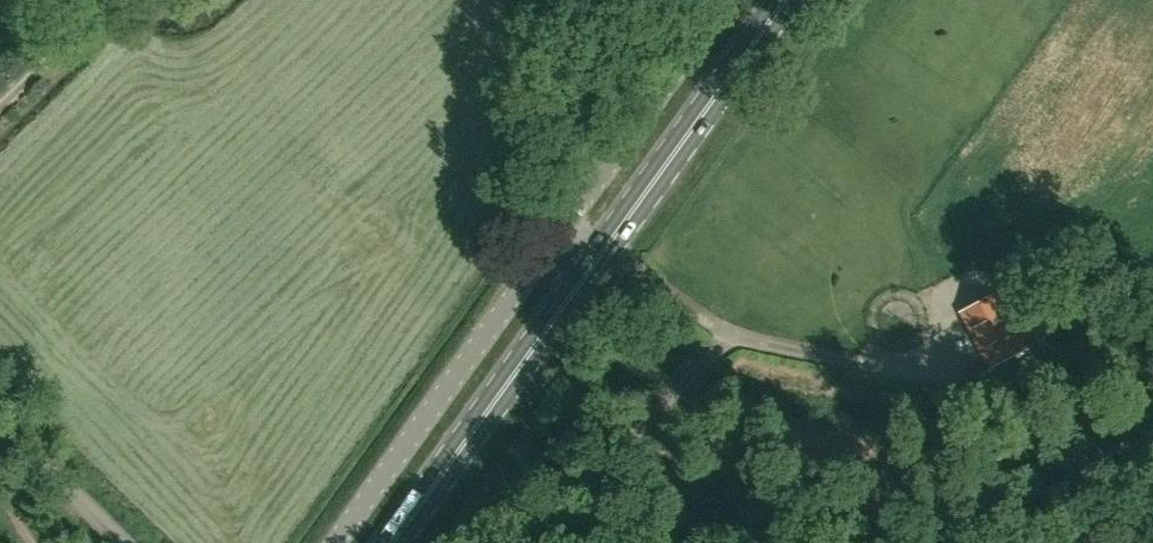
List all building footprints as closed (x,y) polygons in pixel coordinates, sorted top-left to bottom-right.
[(959,312),(989,370),(1031,348),(1001,290),(959,312)]
